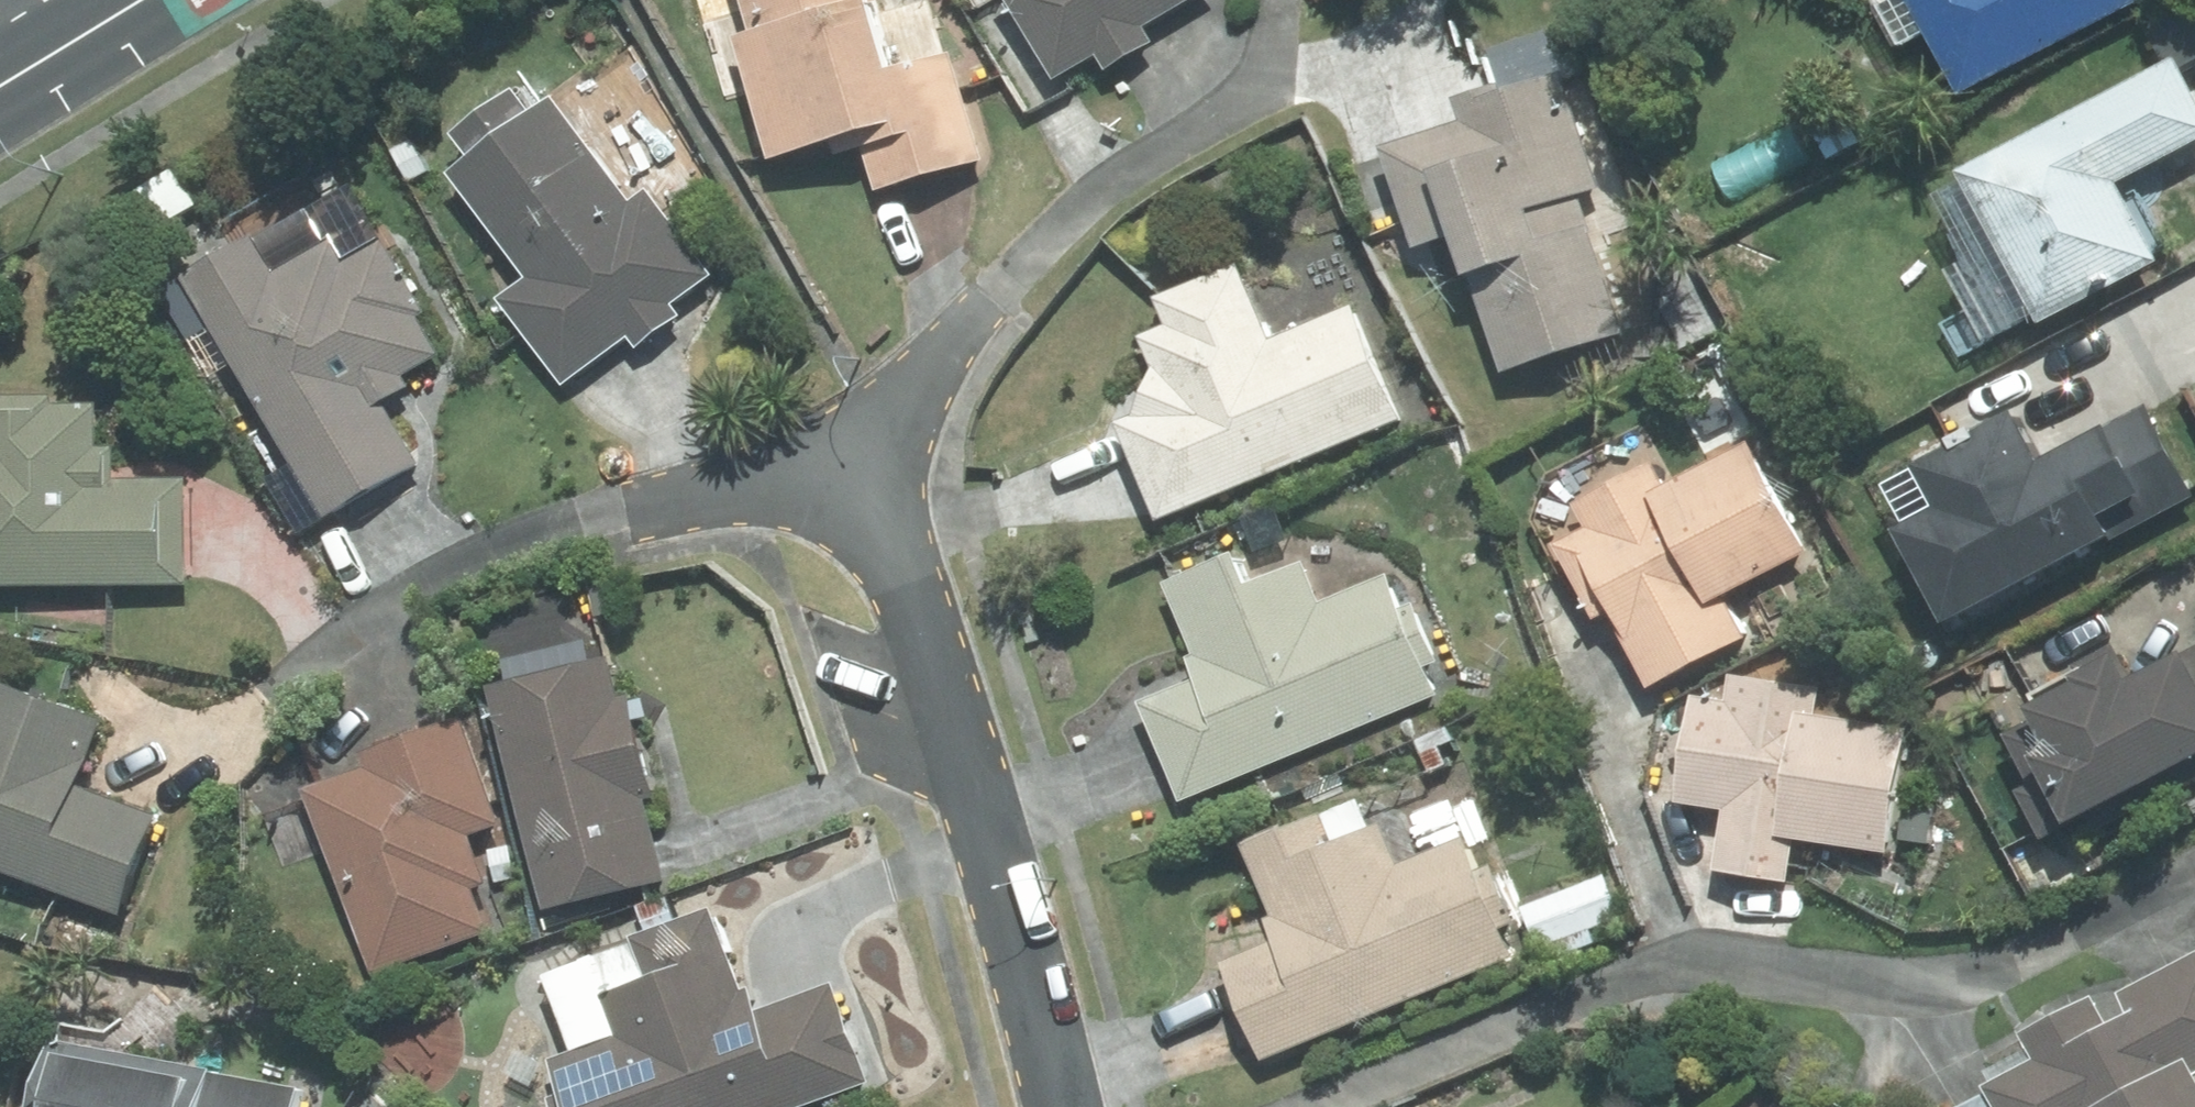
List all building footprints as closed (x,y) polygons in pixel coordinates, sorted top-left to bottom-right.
[(768,28),(752,32),(786,153),(849,136),(852,149),(876,142),(880,155),(888,185),(941,170),(995,156),(965,49),(912,63),(895,0),(760,0),(768,28)] [(1069,74),(1112,50),(1120,65),(1166,38),(1157,22),(1194,0),(1026,0),(1069,74)] [(1981,81),(2139,0),(1939,0),(1981,81)] [(2177,63),(1982,161),(2061,315),(2178,255),(2137,175),(2194,145),(2194,53),(2177,63)] [(1479,116),(1401,142),(1430,240),(1476,227),(1517,366),(1638,331),(1604,218),(1600,219),(1565,230),(1556,202),(1592,191),(1609,186),(1573,69),(1471,93),(1479,116)] [(643,194),(570,90),(547,106),(531,83),(468,127),(485,151),(465,165),(540,272),(512,292),(574,381),(611,356),(641,335),(648,345),(695,312),(685,298),(722,272),(659,183),(643,194)] [(424,139),(404,147),(418,179),(437,170),(424,139)] [(186,164),(138,193),(149,211),(160,230),(208,201),(186,164)] [(1600,219),(1592,191),(1556,202),(1565,230),(1600,219)] [(138,193),(119,204),(130,222),(149,211),(138,193)] [(271,230),(202,267),(337,512),(384,486),(431,460),(397,398),(405,393),(424,383),(417,371),(454,351),(432,311),(439,307),(399,234),(362,254),(351,234),(292,267),(271,230)] [(1252,259),(1172,292),(1183,319),(1155,331),(1169,366),(1159,388),(1149,411),(1134,417),(1152,466),(1170,516),(1411,416),(1365,302),(1285,336),(1252,259)] [(0,392),(0,584),(198,582),(197,533),(196,474),(127,475),(127,442),(110,442),(109,401),(65,402),(65,391),(0,392)] [(2041,402),(1940,454),(1962,498),(1922,518),(1972,616),(2194,504),(2194,475),(2158,403),(2066,450),(2041,402)] [(1818,548),(1762,438),(1682,479),(1669,455),(1589,496),(1602,521),(1570,537),(1610,614),(1623,607),(1640,640),(1662,683),(1758,634),(1736,590),(1818,548)] [(1254,546),(1177,576),(1215,670),(1197,677),(1149,696),(1171,753),(1188,795),(1450,692),(1399,566),(1334,591),(1319,554),(1266,575),(1254,546)] [(614,582),(601,585),(606,614),(619,612),(614,582)] [(2039,786),(2061,828),(2104,805),(2112,820),(2194,777),(2194,653),(2154,674),(2139,646),(2099,666),(2102,671),(2054,696),(2059,707),(2022,726),(2051,780),(2039,786)] [(625,650),(505,679),(560,905),(679,876),(673,854),(658,794),(670,791),(645,687),(635,690),(625,650)] [(1829,682),(1746,668),(1742,695),(1708,689),(1690,794),(1739,802),(1728,867),(1760,873),(1802,879),(1809,833),(1901,848),(1922,725),(1825,709),(1829,682)] [(133,908),(170,810),(93,781),(119,711),(5,669),(3,674),(0,682),(0,859),(133,908)] [(381,763),(322,782),(382,964),(499,926),(486,885),(500,880),(484,830),(511,822),(475,711),(423,727),(374,743),(381,763)] [(1373,792),(1338,805),(1349,834),(1384,821),(1373,792)] [(1338,805),(1258,836),(1288,913),(1282,916),(1286,926),(1290,936),(1236,957),(1275,1056),(1533,956),(1484,833),(1417,859),(1399,815),(1384,821),(1349,834),(1338,805)] [(516,843),(497,847),(504,880),(523,876),(516,843)] [(1612,871),(1532,902),(1549,946),(1554,944),(1597,927),(1629,915),(1612,871)] [(677,893),(648,902),(656,928),(685,918),(677,893)] [(730,902),(685,918),(656,928),(649,931),(651,936),(663,972),(618,988),(632,1030),(588,1045),(565,1053),(578,1089),(568,1092),(573,1106),(803,1106),(879,1080),(842,977),(775,1000),(767,976),(757,980),(741,932),(730,902)] [(1597,927),(1554,944),(1560,958),(1603,941),(1597,927)] [(663,972),(651,936),(624,945),(561,967),(588,1045),(632,1030),(618,988),(663,972)] [(2040,1026),(2054,1054),(2001,1081),(2005,1089),(2014,1106),(2194,1106),(2194,955),(2134,987),(2143,1005),(2121,1017),(2108,992),(2040,1026)] [(83,1030),(66,1106),(221,1106),(229,1067),(230,1063),(83,1030)] [(229,1067),(221,1106),(308,1106),(313,1084),(229,1067)] [(2005,1089),(1987,1099),(1972,1106),(2014,1106),(2005,1089)]
